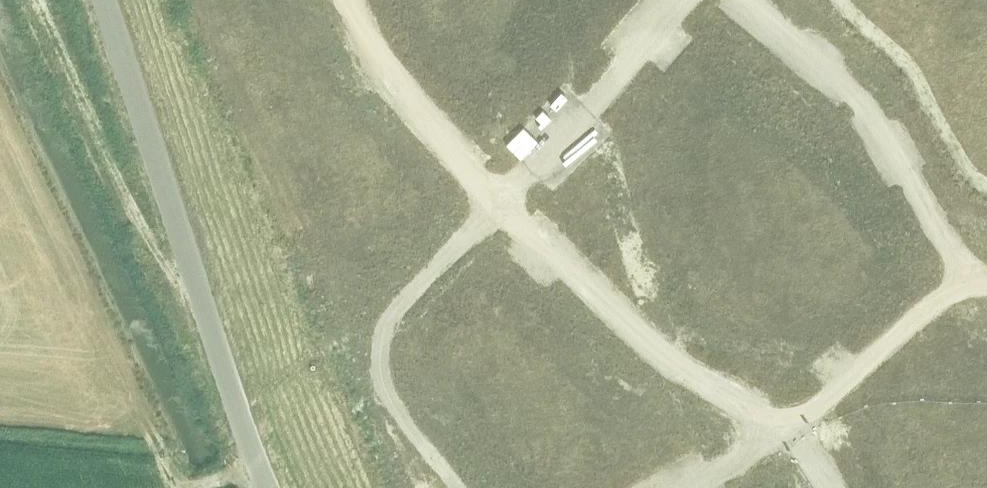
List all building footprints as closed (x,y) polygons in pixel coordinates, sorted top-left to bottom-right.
[(844,19),(919,84),(986,110),(986,38),(954,25),(925,0),(860,0),(844,19)]
